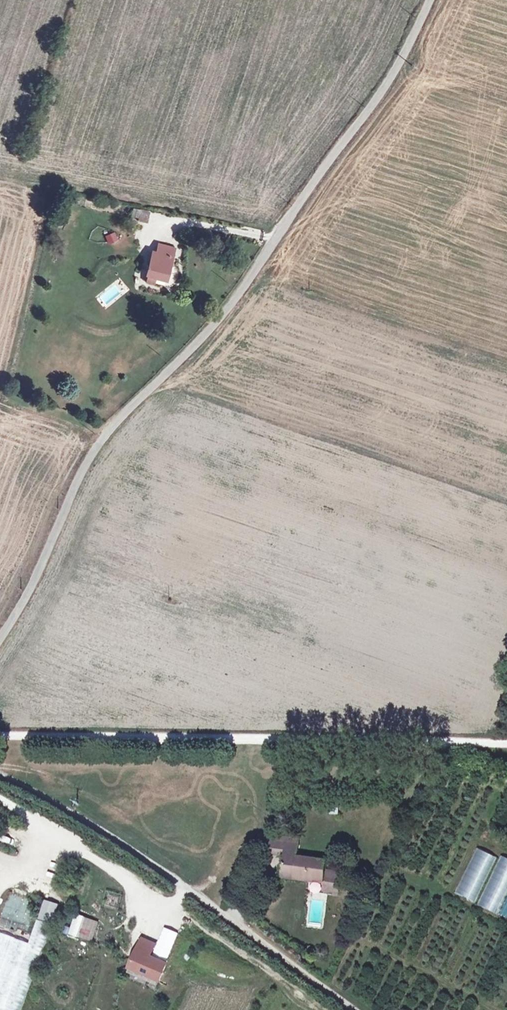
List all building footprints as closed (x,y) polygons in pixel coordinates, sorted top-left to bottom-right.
[(151,213),(140,211),(139,219),(138,223),(148,225),(151,213)] [(153,254),(147,276),(149,277),(154,278),(153,279),(156,279),(166,282),(170,266),(169,266),(173,250),(159,246),(157,255),(153,254)] [(154,278),(149,277),(147,283),(154,285),(156,279),(153,279),(154,278)] [(261,832),(288,836),(300,837),(301,832),(262,827),(261,832)] [(286,850),(288,836),(261,832),(260,846),(286,850)] [(326,871),(327,865),(328,856),(298,852),(300,837),(288,836),(286,850),(283,870),(325,875),(326,871)] [(455,893),(475,902),(496,857),(476,848),(455,893)] [(499,914),(506,894),(506,858),(499,855),(479,906),(499,914)] [(342,878),(330,876),(329,883),(341,886),(342,878)] [(75,913),(68,933),(91,942),(99,922),(75,913)] [(50,949),(0,930),(0,1009),(27,1009),(50,949)] [(164,952),(171,943),(163,937),(156,947),(164,952)] [(144,938),(138,952),(150,958),(157,944),(144,938)] [(150,958),(138,952),(130,969),(152,979),(159,962),(150,958)] [(167,965),(159,962),(152,979),(159,982),(167,965)]
